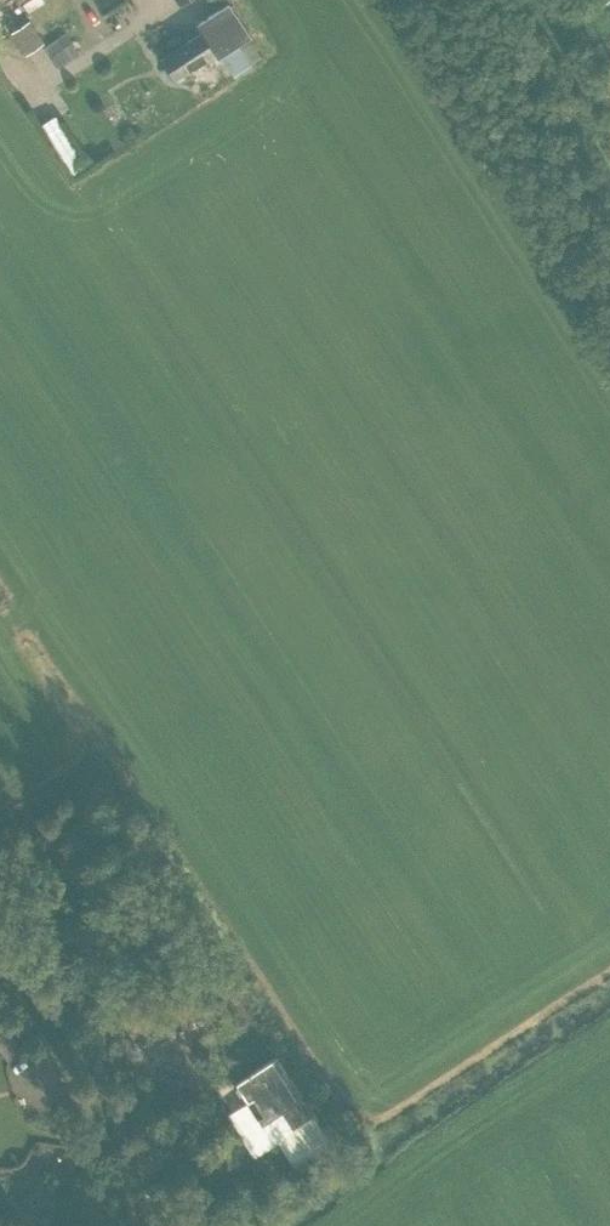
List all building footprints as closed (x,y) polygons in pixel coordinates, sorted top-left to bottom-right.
[(195,25),(200,32),(213,55),(217,60),(220,58),(238,46),(251,37),(228,3),(195,25)] [(32,51),(51,33),(32,14),(13,31),(32,51)] [(52,44),(68,61),(90,41),(75,24),(52,44)] [(173,82),(213,55),(200,32),(159,60),(173,82)] [(250,64),(238,46),(220,58),(233,76),(250,64)] [(4,1024),(0,1026),(0,1041),(10,1054),(21,1045),(4,1024)] [(279,1055),(235,1082),(259,1123),(303,1097),(279,1055)]
